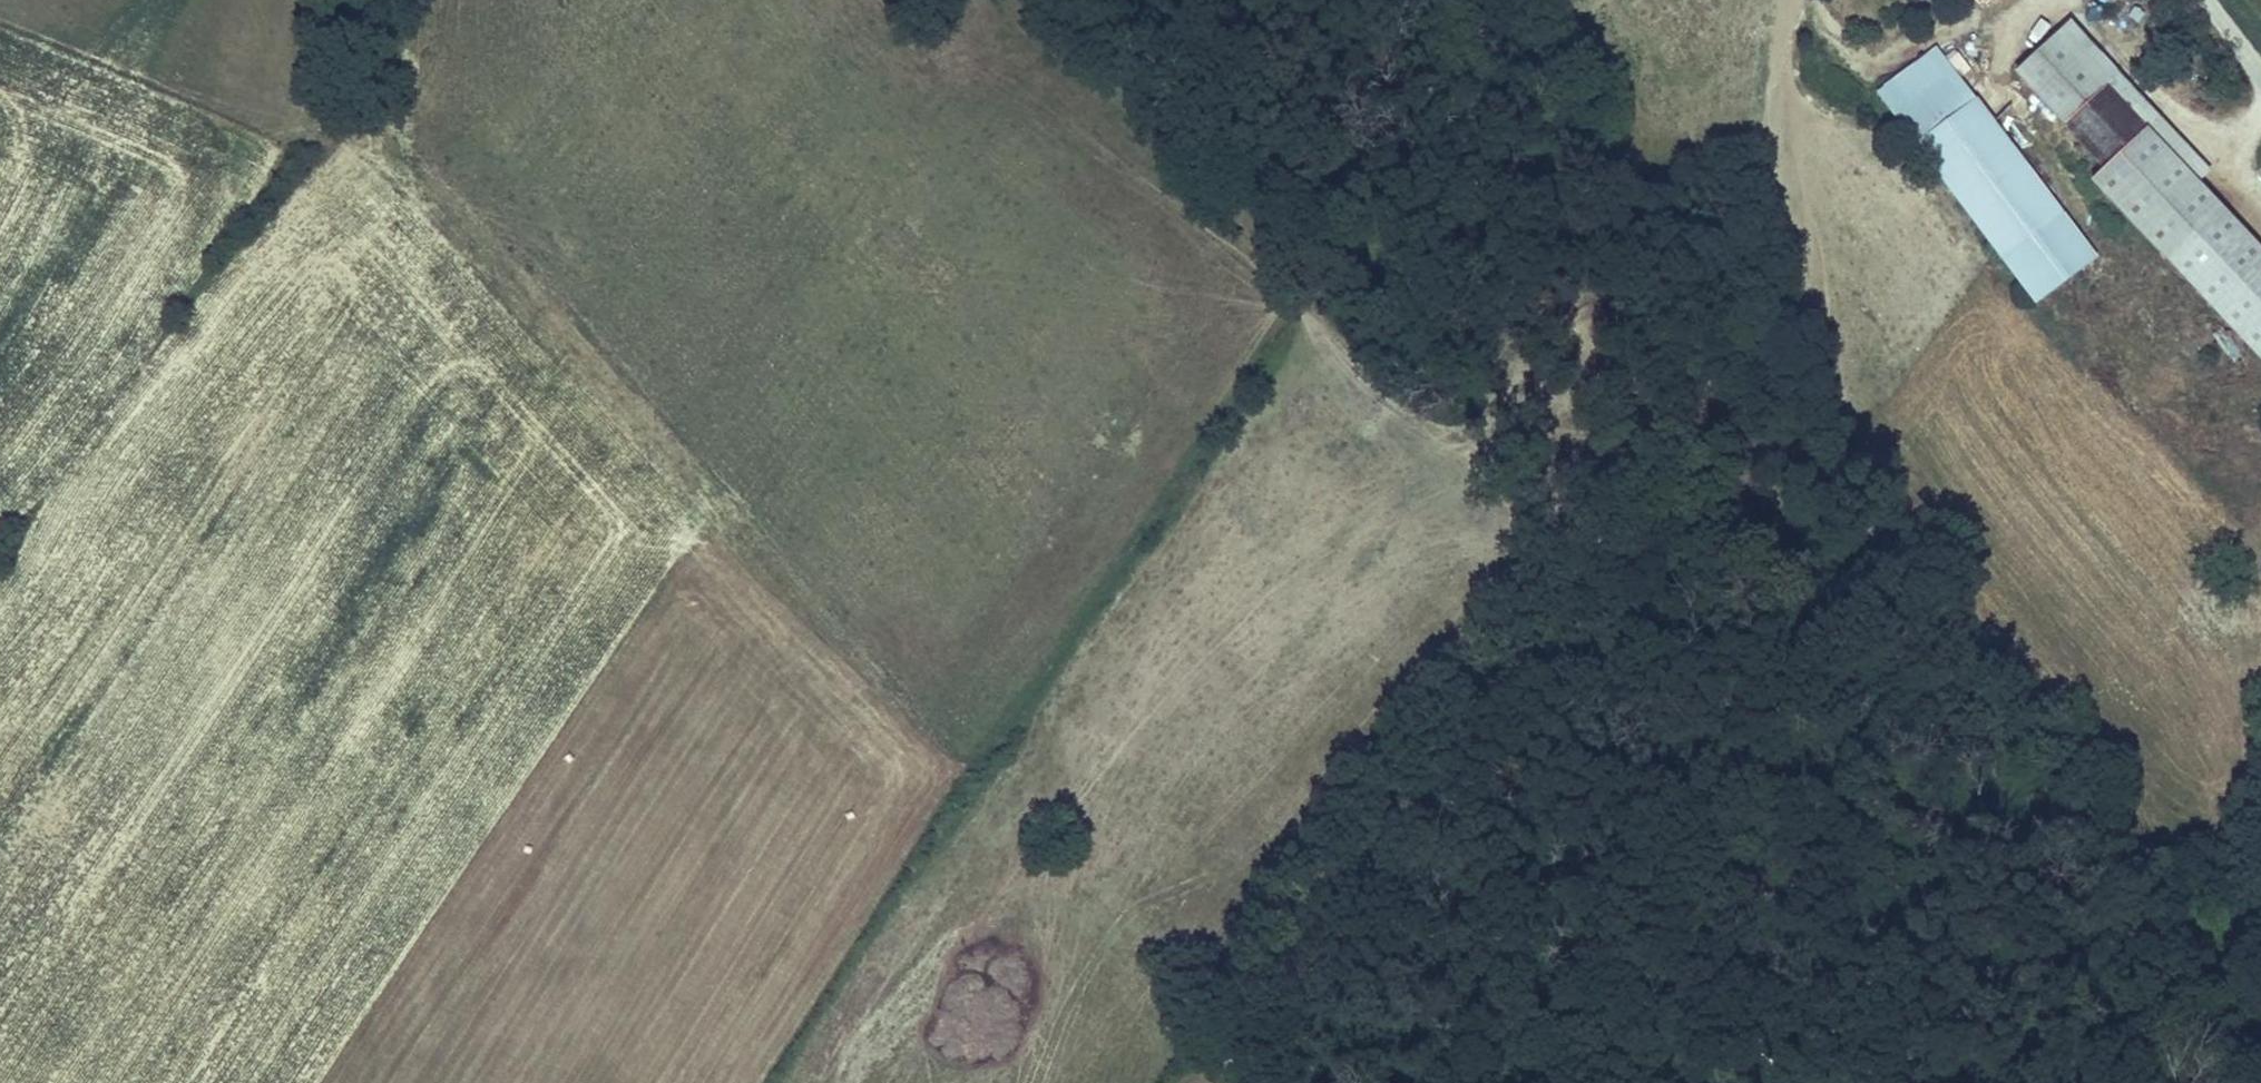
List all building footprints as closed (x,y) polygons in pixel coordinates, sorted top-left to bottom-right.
[(1982,15),(2002,0),(1970,0),(1982,15)] [(2014,81),(2067,136),(2105,100),(2143,140),(2149,135),(2198,186),(2211,173),(2072,27),(2014,81)] [(1936,52),(1873,100),(2037,313),(2100,265),(1936,52)] [(2067,136),(2105,176),(2143,140),(2105,100),(2067,136)] [(2260,368),(2260,252),(2198,186),(2149,135),(2143,140),(2105,176),(2091,189),(2260,368)]
